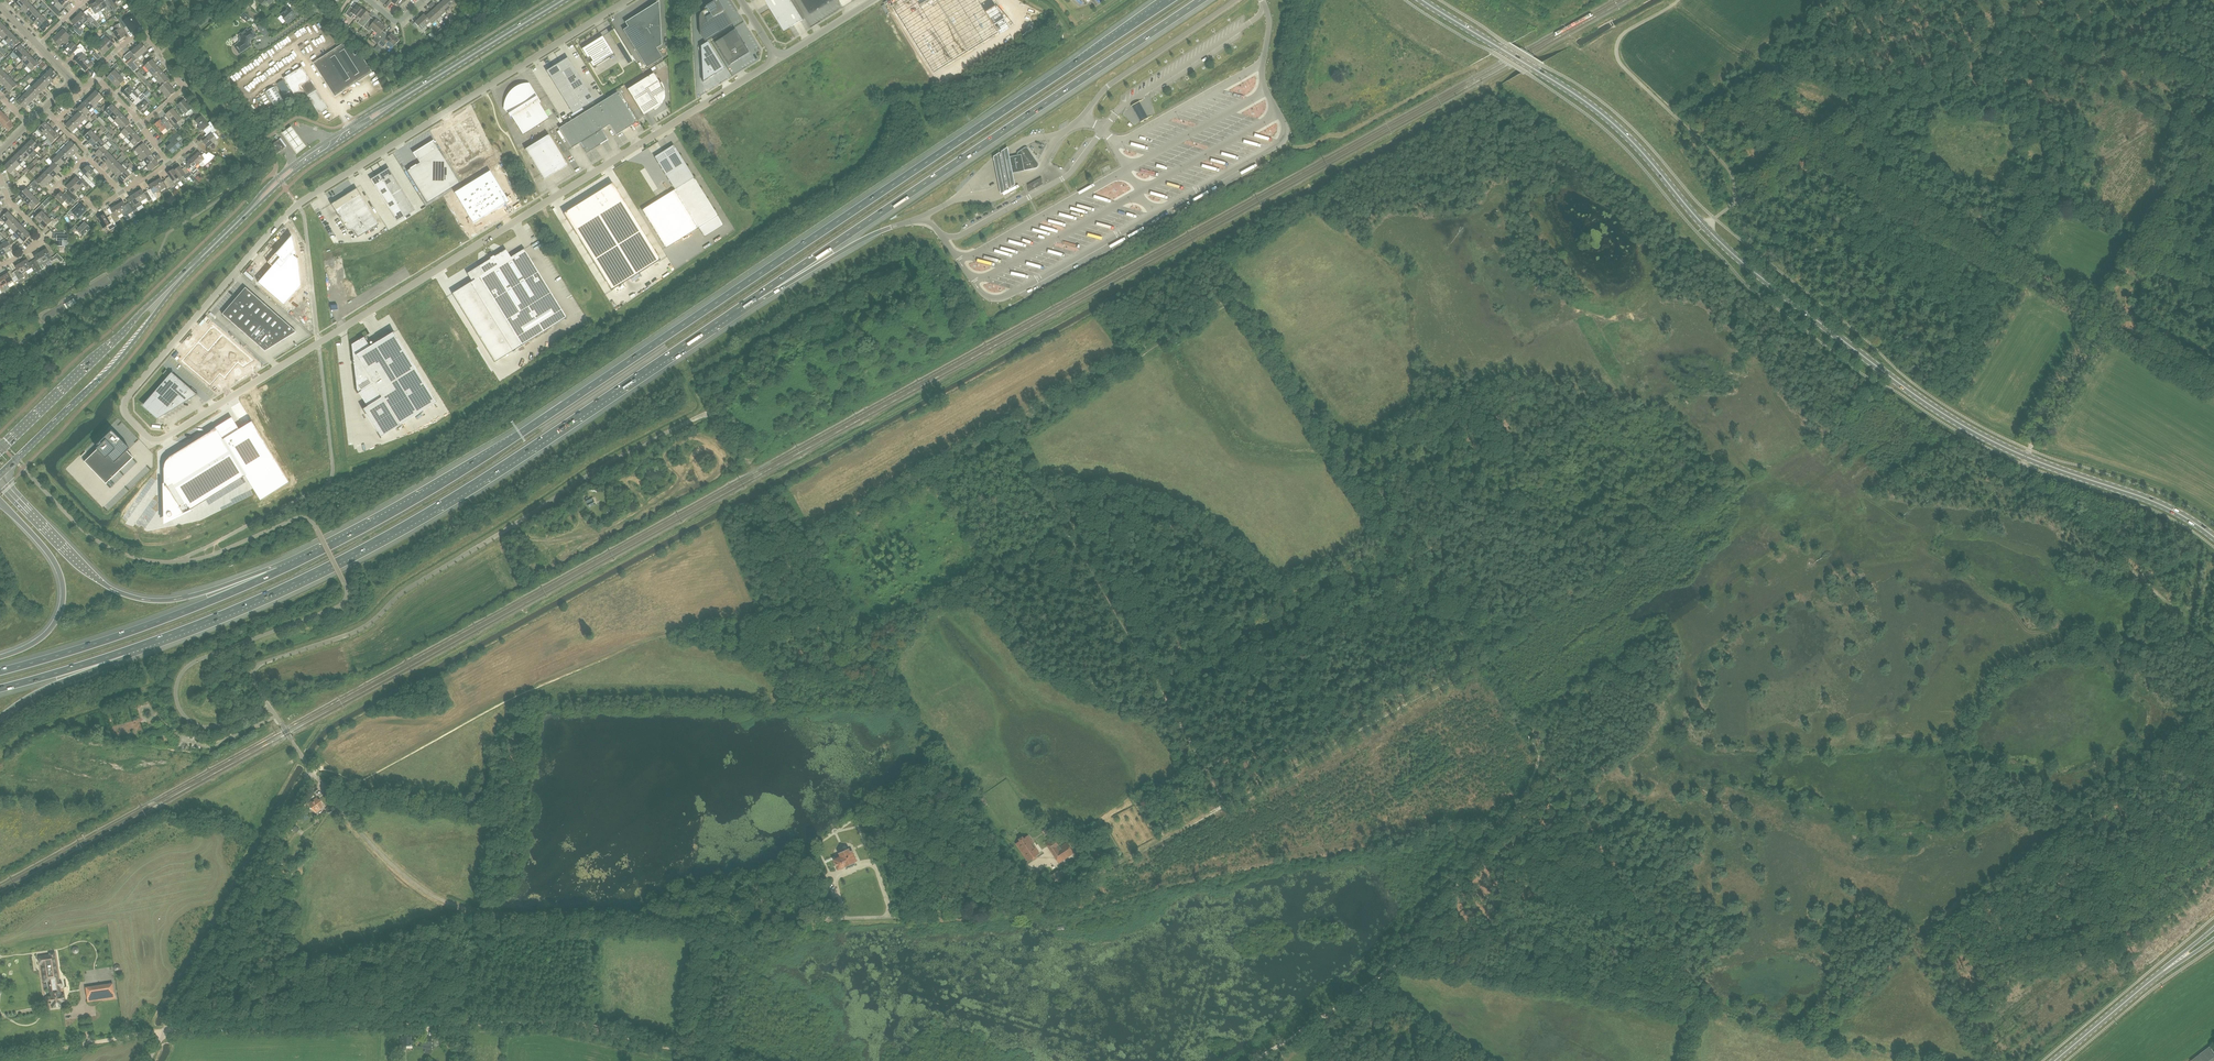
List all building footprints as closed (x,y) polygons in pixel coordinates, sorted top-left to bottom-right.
[(28,2),(26,0),(13,0),(16,3),(16,4),(21,9),(23,6),(28,2)] [(58,1),(65,9),(70,4),(68,1),(69,0),(59,0),(58,1)] [(109,3),(106,5),(102,0),(98,0),(95,2),(101,11),(104,9),(106,11),(108,9),(110,12),(113,9),(109,3)] [(113,9),(118,6),(115,3),(120,0),(108,0),(107,0),(109,2),(109,3),(113,9)] [(270,4),(274,0),(257,0),(262,5),(263,5),(267,8),(271,5),(270,4)] [(732,25),(731,22),(730,22),(728,18),(725,13),(724,11),(723,10),(724,9),(723,7),(722,8),(721,6),(722,6),(721,5),(721,6),(717,0),(715,0),(707,5),(705,6),(706,8),(703,10),(701,12),(700,14),(699,16),(698,19),(699,24),(699,33),(700,34),(704,40),(704,41),(705,42),(706,41),(707,41),(729,27),(730,26),(732,25)] [(777,20),(777,19),(784,31),(791,26),(792,27),(803,20),(790,0),(765,0),(777,20)] [(810,15),(817,10),(818,10),(819,10),(819,9),(828,4),(829,3),(830,3),(834,0),(801,0),(810,15)] [(894,9),(933,73),(998,33),(1000,35),(1010,29),(1008,26),(1004,19),(1006,16),(1003,12),(997,6),(996,7),(992,0),(908,0),(894,9)] [(446,12),(450,8),(443,1),(440,4),(438,1),(436,3),(438,5),(439,5),(446,12)] [(25,13),(32,6),(28,2),(23,6),(21,9),(23,11),(25,13)] [(97,17),(99,15),(98,13),(101,11),(95,2),(93,3),(92,2),(89,4),(90,5),(89,6),(94,13),(91,15),(96,21),(98,19),(97,17)] [(659,20),(658,3),(640,14),(639,13),(625,22),(628,27),(623,30),(635,49),(646,68),(662,58),(656,48),(662,45),(660,20),(659,20)] [(363,10),(357,5),(353,11),(349,8),(345,14),(351,18),(354,15),(357,17),(358,16),(363,10)] [(441,16),(446,12),(439,5),(438,5),(435,9),(441,16)] [(30,18),(37,11),(32,6),(25,13),(30,18)] [(292,17),(292,16),(294,13),(292,10),(291,11),(288,8),(286,10),(286,9),(283,12),(284,13),(281,15),(283,17),(282,18),(288,24),(294,19),(292,17)] [(363,27),(367,22),(368,22),(365,19),(369,14),(363,9),(363,10),(358,16),(361,19),(358,23),(363,27)] [(430,13),(431,12),(429,9),(427,11),(429,13),(426,16),(426,17),(430,22),(432,24),(437,20),(430,13)] [(437,20),(441,16),(435,9),(431,12),(430,13),(437,20)] [(34,23),(41,16),(37,11),(30,18),(34,23)] [(81,12),(80,11),(77,14),(78,15),(76,17),(84,24),(86,22),(90,25),(96,21),(91,15),(87,18),(81,12)] [(250,18),(244,12),(240,16),(247,22),(250,18)] [(46,21),(44,18),(46,17),(43,14),(42,16),(41,16),(34,23),(39,27),(46,21)] [(426,17),(426,16),(424,14),(420,18),(418,15),(416,17),(419,19),(426,26),(430,22),(426,17)] [(137,21),(133,15),(124,21),(131,33),(137,28),(134,22),(137,21)] [(81,27),(84,24),(76,17),(71,22),(77,28),(74,30),(80,36),(83,33),(81,31),(83,29),(81,27)] [(374,31),(381,23),(376,19),(371,25),(367,22),(363,27),(368,31),(370,31),(371,29),(374,31)] [(421,30),(426,26),(419,19),(415,23),(421,30)] [(46,21),(39,27),(44,32),(51,26),(46,21)] [(126,33),(123,29),(120,23),(114,27),(116,31),(113,33),(119,41),(125,37),(123,35),(126,33)] [(380,41),(383,38),(384,36),(381,33),(385,27),(381,23),(374,31),(376,33),(374,36),(380,41)] [(268,33),(262,24),(260,25),(257,26),(263,36),(268,33)] [(11,33),(6,28),(0,34),(0,36),(4,39),(11,33)] [(240,42),(237,44),(234,46),(239,54),(242,51),(251,46),(250,43),(250,40),(257,36),(252,29),(248,31),(247,30),(239,35),(241,38),(241,39),(241,41),(241,42),(240,42)] [(64,40),(67,43),(74,36),(70,32),(67,34),(63,30),(54,39),(59,45),(64,40)] [(750,53),(735,30),(715,42),(729,65),(750,53)] [(101,42),(109,50),(114,45),(108,39),(111,36),(105,31),(102,34),(106,37),(101,42)] [(8,44),(15,37),(11,33),(4,39),(8,44)] [(383,38),(380,41),(378,43),(383,47),(386,44),(392,49),(399,40),(391,34),(385,40),(383,38)] [(583,51),(586,56),(588,58),(590,57),(592,61),(590,62),(593,68),(594,67),(613,55),(614,55),(607,44),(602,36),(595,40),(595,39),(593,40),(594,41),(585,47),(582,49),(583,51)] [(15,37),(8,44),(13,49),(20,42),(15,37)] [(104,55),(109,50),(101,42),(96,47),(93,43),(90,46),(95,52),(98,49),(104,55)] [(346,42),(313,63),(334,96),(344,89),(344,86),(348,86),(349,83),(353,84),(371,71),(359,53),(355,56),(346,42)] [(708,42),(700,46),(702,74),(702,75),(703,82),(708,78),(708,79),(710,77),(710,78),(711,77),(710,77),(712,76),(713,76),(713,75),(715,74),(714,74),(724,68),(708,42)] [(79,53),(84,48),(80,44),(77,47),(72,43),(70,45),(69,43),(65,46),(67,48),(65,50),(65,51),(64,52),(67,55),(68,54),(70,56),(76,50),(79,53)] [(149,52),(147,50),(141,43),(136,47),(142,55),(144,57),(149,52)] [(25,50),(23,49),(20,45),(13,52),(18,57),(25,50)] [(137,59),(142,55),(136,47),(131,52),(137,59)] [(87,55),(85,53),(86,51),(84,48),(79,53),(78,54),(81,56),(76,62),(80,67),(88,59),(85,57),(87,55)] [(22,62),(29,55),(25,50),(18,57),(22,62)] [(95,52),(93,55),(98,60),(101,58),(95,52)] [(134,62),(137,59),(131,52),(130,52),(124,57),(124,58),(127,61),(125,62),(134,72),(138,68),(134,62)] [(27,66),(34,60),(29,55),(22,62),(23,62),(27,66)] [(568,58),(546,71),(550,77),(573,113),(594,100),(571,64),(568,58)] [(91,61),(90,62),(88,59),(80,67),(85,72),(90,67),(91,68),(95,64),(91,61)] [(34,60),(27,66),(32,71),(39,64),(34,60)] [(149,71),(156,65),(152,60),(151,61),(149,62),(146,64),(144,66),(149,71)] [(112,83),(120,75),(115,70),(119,66),(116,64),(110,69),(113,72),(107,78),(112,83)] [(153,76),(160,70),(156,65),(149,71),(153,76)] [(328,108),(311,80),(302,66),(283,78),(295,98),(305,92),(311,103),(319,114),(328,108)] [(46,73),(53,80),(58,76),(51,69),(46,73)] [(157,81),(165,75),(160,70),(153,76),(157,81)] [(48,85),(53,80),(46,73),(41,78),(48,85)] [(663,102),(664,101),(664,100),(664,99),(664,98),(665,97),(665,96),(665,95),(665,94),(665,92),(665,91),(665,89),(664,89),(664,88),(664,87),(663,86),(663,84),(662,83),(661,82),(660,83),(653,73),(627,89),(643,116),(647,113),(653,109),(654,111),(655,111),(657,110),(658,109),(659,108),(660,107),(661,106),(662,104),(662,103),(663,103),(663,102)] [(125,76),(122,78),(120,75),(112,83),(117,88),(123,82),(126,85),(130,80),(131,79),(129,76),(127,78),(125,76)] [(167,82),(169,80),(165,75),(157,81),(162,86),(167,82)] [(5,87),(12,80),(8,76),(1,83),(5,87)] [(43,90),(48,85),(41,78),(37,83),(43,90)] [(12,80),(5,87),(10,92),(17,85),(12,80)] [(127,98),(135,91),(132,89),(135,87),(132,84),(133,83),(130,80),(126,85),(125,85),(128,88),(123,93),(127,98)] [(284,94),(290,90),(284,80),(278,83),(284,94)] [(171,87),(167,82),(162,86),(159,88),(163,93),(171,87)] [(39,94),(43,90),(37,83),(32,87),(39,94)] [(536,96),(536,97),(529,83),(527,83),(526,83),(524,84),(523,84),(521,84),(520,85),(519,85),(517,86),(516,87),(515,87),(514,88),(512,89),(511,90),(510,91),(509,92),(508,93),(508,95),(507,96),(506,97),(505,99),(505,100),(505,101),(504,103),(504,104),(504,106),(504,107),(509,113),(508,114),(510,117),(511,117),(523,135),(549,119),(537,100),(538,100),(536,96)] [(265,92),(273,106),(284,100),(275,86),(265,92)] [(34,99),(39,94),(32,87),(27,92),(34,99)] [(171,87),(163,93),(168,99),(175,92),(171,87)] [(91,95),(98,102),(103,97),(96,91),(91,95)] [(140,101),(145,96),(146,96),(143,93),(142,94),(139,92),(137,94),(135,91),(127,98),(132,104),(138,98),(140,101)] [(29,103),(34,99),(27,92),(23,97),(29,103)] [(610,125),(616,135),(636,123),(617,92),(559,128),(572,148),(581,143),(584,148),(583,149),(585,151),(586,154),(589,152),(594,149),(600,145),(600,144),(607,140),(601,130),(610,125)] [(29,103),(23,97),(20,94),(15,99),(24,108),(29,103)] [(93,107),(98,102),(91,95),(87,100),(93,107)] [(145,96),(140,101),(140,102),(143,104),(138,109),(143,114),(150,107),(147,104),(150,101),(145,96)] [(89,111),(93,107),(87,100),(82,104),(89,111)] [(187,116),(193,111),(194,113),(197,111),(192,105),(189,107),(183,100),(178,105),(185,113),(187,116)] [(1139,103),(1131,107),(1134,112),(1141,123),(1148,119),(1142,108),(1139,103)] [(84,116),(89,111),(82,104),(77,109),(78,110),(79,112),(79,111),(84,116)] [(110,116),(117,109),(112,104),(105,111),(110,116)] [(112,123),(114,121),(121,114),(117,109),(110,116),(108,118),(112,123)] [(170,123),(177,132),(182,127),(177,122),(181,119),(172,109),(166,114),(172,121),(170,123)] [(86,118),(84,116),(79,111),(79,112),(75,116),(81,123),(86,118)] [(119,126),(126,119),(121,114),(114,121),(119,126)] [(3,127),(10,121),(7,118),(8,117),(6,115),(0,121),(0,124),(1,125),(0,127),(0,130),(3,127)] [(77,128),(81,123),(75,116),(70,121),(77,128)] [(210,121),(208,123),(201,116),(195,121),(200,126),(198,128),(200,130),(202,129),(206,134),(209,131),(215,127),(210,121)] [(128,126),(131,124),(126,119),(119,126),(123,130),(124,130),(128,126)] [(167,131),(171,127),(167,122),(164,124),(160,120),(155,125),(161,132),(166,128),(167,131)] [(10,121),(3,127),(6,130),(3,133),(5,135),(14,126),(11,124),(12,123),(10,121)] [(72,132),(77,128),(70,121),(65,125),(72,132)] [(42,135),(43,134),(50,127),(45,122),(37,130),(42,135)] [(307,147),(291,125),(281,133),(297,154),(307,147)] [(133,130),(128,126),(124,130),(123,130),(121,132),(126,137),(133,130)] [(47,138),(54,132),(50,127),(43,134),(47,138)] [(215,127),(209,131),(212,134),(203,142),(208,147),(217,140),(214,136),(216,134),(215,132),(217,130),(215,127)] [(89,142),(96,135),(91,130),(84,137),(89,142)] [(130,142),(137,135),(133,130),(126,137),(130,142)] [(54,132),(47,138),(52,143),(59,137),(54,132)] [(168,141),(171,144),(167,147),(172,153),(181,146),(178,143),(182,139),(177,133),(168,141)] [(93,146),(100,140),(96,135),(89,142),(93,146)] [(137,135),(130,142),(135,147),(142,140),(137,135)] [(567,165),(549,135),(525,149),(543,179),(565,165),(566,166),(567,165)] [(27,144),(34,151),(39,146),(32,139),(27,144)] [(271,145),(277,153),(285,147),(279,139),(271,145)] [(103,147),(105,144),(100,140),(93,146),(93,147),(95,149),(95,151),(96,152),(98,151),(102,147),(103,147)] [(420,163),(407,171),(427,203),(459,183),(433,141),(413,153),(420,163)] [(67,146),(74,153),(79,149),(72,142),(67,146)] [(29,155),(34,151),(27,144),(23,149),(29,155)] [(140,155),(147,149),(143,144),(135,149),(140,155)] [(643,209),(642,210),(666,248),(698,228),(718,216),(694,178),(674,145),(654,157),(674,190),(658,200),(643,209)] [(69,158),(74,153),(67,146),(62,151),(69,158)] [(107,151),(103,147),(102,147),(98,151),(96,152),(95,153),(100,158),(107,151)] [(1025,148),(1024,148),(1018,152),(1018,153),(1017,154),(1018,156),(1011,157),(1014,172),(1036,168),(1037,168),(1037,167),(1038,167),(1038,166),(1038,165),(1038,164),(1038,163),(1028,149),(1028,148),(1027,148),(1026,147),(1025,148)] [(1011,157),(1009,158),(1007,148),(993,158),(1001,195),(1015,186),(1012,173),(1014,172),(1011,157)] [(29,155),(23,149),(18,153),(23,159),(25,160),(29,155)] [(144,160),(151,154),(147,149),(140,155),(144,160)] [(64,163),(69,158),(62,151),(57,156),(64,163)] [(105,163),(112,156),(107,151),(100,158),(105,163)] [(193,157),(199,164),(202,162),(205,166),(211,160),(206,154),(203,157),(198,152),(193,157)] [(25,160),(23,159),(18,153),(13,158),(20,165),(25,160)] [(148,165),(155,159),(151,154),(144,160),(148,165)] [(59,167),(60,167),(64,163),(57,156),(52,160),(55,163),(59,167)] [(109,168),(116,161),(112,156),(105,163),(109,168)] [(196,167),(199,164),(193,157),(187,162),(191,167),(188,170),(192,174),(193,176),(199,171),(196,167)] [(15,169),(20,165),(13,158),(8,162),(15,169)] [(155,159),(148,165),(152,171),(159,165),(155,159)] [(114,172),(121,166),(116,161),(109,168),(114,172)] [(10,174),(15,169),(8,162),(3,167),(10,174)] [(62,169),(60,167),(59,167),(55,163),(50,167),(57,174),(62,169)] [(93,178),(95,176),(96,175),(92,171),(88,166),(82,172),(85,175),(83,178),(84,180),(85,180),(88,178),(90,176),(93,178)] [(120,176),(126,170),(121,166),(114,172),(118,176),(119,177),(120,176)] [(52,179),(57,174),(50,167),(45,172),(50,176),(52,179)] [(192,174),(188,170),(186,167),(182,170),(179,167),(174,171),(180,179),(183,177),(185,180),(192,174)] [(388,168),(371,179),(397,222),(415,210),(388,168)] [(174,171),(173,169),(167,173),(170,177),(166,180),(167,181),(171,188),(181,181),(180,179),(174,171)] [(119,177),(123,182),(130,175),(126,170),(120,176),(119,177)] [(490,171),(454,193),(473,223),(505,204),(509,201),(507,198),(490,171)] [(52,179),(50,176),(45,172),(41,176),(48,183),(52,179)] [(43,188),(48,183),(41,176),(36,181),(43,188)] [(85,180),(84,180),(81,182),(76,177),(71,182),(78,189),(83,185),(87,188),(90,185),(85,180)] [(171,188),(167,181),(163,183),(160,178),(154,182),(160,190),(162,194),(171,188)] [(1042,178),(1028,185),(1028,189),(1029,192),(1041,186),(1043,184),(1043,182),(1042,178)] [(73,194),(78,189),(71,182),(66,187),(72,193),(69,196),(74,201),(77,198),(73,194)] [(156,192),(160,190),(154,182),(148,186),(152,191),(148,193),(152,200),(156,197),(155,196),(158,195),(156,192)] [(612,183),(563,213),(611,291),(660,260),(612,183)] [(24,200),(31,193),(26,188),(19,195),(24,200)] [(357,188),(331,204),(347,230),(353,230),(358,237),(379,224),(357,188)] [(152,200),(148,193),(145,195),(141,190),(135,193),(141,202),(147,198),(149,202),(152,200)] [(74,201),(69,196),(68,195),(65,197),(60,192),(55,197),(62,204),(65,202),(68,205),(70,203),(72,205),(75,202),(74,201)] [(29,205),(36,198),(31,193),(24,200),(29,205)] [(142,205),(141,202),(135,193),(129,197),(133,202),(129,205),(133,211),(137,209),(135,206),(139,203),(141,206),(142,205)] [(36,198),(29,205),(33,210),(40,203),(36,198)] [(46,211),(43,209),(52,200),(49,198),(36,211),(39,214),(35,218),(39,224),(47,216),(44,213),(46,211)] [(133,211),(129,205),(126,207),(123,202),(117,205),(122,214),(128,210),(130,214),(134,211),(133,211)] [(73,208),(67,213),(70,216),(73,213),(78,218),(86,210),(81,205),(75,210),(73,208)] [(118,216),(122,214),(117,205),(115,206),(114,205),(110,207),(114,214),(111,216),(113,219),(115,223),(120,219),(118,216)] [(6,223),(13,216),(8,212),(1,218),(6,223)] [(115,223),(113,219),(109,221),(105,214),(98,218),(101,222),(100,223),(103,228),(107,226),(110,230),(117,226),(115,223)] [(10,228),(17,221),(13,216),(6,223),(10,228)] [(58,217),(56,219),(55,220),(52,217),(50,219),(47,216),(39,224),(44,229),(51,222),(51,223),(51,224),(53,227),(60,220),(58,217)] [(15,233),(22,226),(17,221),(10,228),(15,233)] [(85,223),(77,230),(83,236),(91,228),(85,223)] [(26,231),(23,227),(22,226),(15,233),(19,237),(26,231)] [(19,237),(23,241),(24,242),(31,236),(26,231),(19,237)] [(60,235),(53,235),(53,239),(57,239),(57,247),(62,247),(63,247),(64,247),(65,247),(65,246),(66,246),(67,245),(68,244),(68,243),(68,242),(69,241),(68,241),(68,235),(64,235),(64,232),(60,232),(60,235)] [(272,267),(258,283),(284,305),(300,286),(298,259),(292,256),(296,255),(292,235),(286,242),(268,263),(272,267)] [(88,243),(85,242),(84,250),(89,250),(92,249),(94,240),(88,239),(88,243)] [(2,245),(6,253),(12,250),(10,246),(8,242),(7,242),(2,245)] [(55,256),(53,257),(52,258),(46,249),(40,253),(46,262),(50,259),(51,262),(57,259),(61,263),(64,260),(57,253),(55,256)] [(471,281),(452,293),(494,362),(521,346),(567,317),(524,249),(511,257),(506,249),(494,256),(493,256),(493,257),(491,258),(490,258),(490,259),(478,266),(467,273),(471,281)] [(42,264),(46,262),(40,253),(34,256),(38,262),(34,264),(39,271),(40,270),(44,268),(42,264)] [(39,271),(34,264),(33,262),(30,265),(27,259),(21,263),(23,267),(26,271),(32,268),(35,273),(39,271)] [(26,271),(23,267),(21,263),(15,267),(18,272),(15,274),(19,281),(22,279),(25,277),(23,274),(26,271)] [(2,275),(8,285),(13,281),(12,279),(15,277),(10,270),(7,272),(8,273),(5,275),(4,274),(2,275)] [(267,307),(245,288),(245,289),(223,314),(222,314),(244,333),(267,307)] [(267,307),(244,333),(265,351),(296,332),(291,327),(272,311),(267,307)] [(213,325),(182,361),(210,385),(220,374),(224,378),(238,362),(243,366),(244,366),(243,365),(246,362),(247,364),(253,360),(215,327),(215,326),(213,324),(212,325),(213,325)] [(352,345),(354,360),(353,360),(353,361),(354,361),(354,363),(353,363),(353,364),(354,364),(356,378),(359,383),(363,390),(373,384),(381,397),(375,401),(376,402),(369,406),(369,405),(362,409),(381,439),(381,438),(381,437),(437,403),(394,332),(394,331),(387,336),(381,340),(380,340),(370,346),(364,337),(370,334),(370,333),(359,340),(359,341),(352,345)] [(159,418),(197,394),(196,394),(172,373),(173,373),(172,372),(143,405),(157,417),(159,418)] [(164,468),(163,468),(164,487),(165,515),(165,522),(172,519),(187,512),(245,476),(256,493),(260,501),(290,482),(288,479),(252,421),(239,429),(231,418),(210,431),(211,432),(179,451),(169,458),(168,459),(168,460),(167,460),(166,461),(166,462),(165,462),(165,463),(165,464),(164,465),(164,466),(164,467),(164,468)] [(107,435),(96,445),(99,448),(84,462),(106,484),(133,457),(127,451),(129,449),(116,435),(116,436),(112,431),(108,435),(107,435)] [(311,789),(304,798),(308,800),(311,797),(315,791),(311,789)] [(315,813),(323,807),(321,804),(322,803),(319,799),(318,800),(316,798),(309,803),(311,806),(310,806),(313,810),(315,813)] [(300,827),(298,823),(292,827),(301,839),(308,834),(302,826),(300,827)] [(1016,844),(1027,860),(1039,852),(1028,836),(1016,844)] [(1053,837),(1045,842),(1059,863),(1074,853),(1069,845),(1074,842),(1072,839),(1060,847),(1053,837)] [(842,856),(835,859),(839,867),(854,860),(848,849),(840,853),(842,856)] [(1018,892),(1025,888),(1017,877),(1011,881),(1018,892)] [(59,981),(55,952),(50,953),(50,955),(43,956),(47,980),(54,980),(54,981),(59,981)] [(88,1002),(115,998),(113,983),(86,987),(88,1002)] [(52,996),(49,997),(48,997),(47,997),(47,998),(46,998),(46,999),(46,1000),(46,1001),(46,1002),(47,1002),(47,1003),(48,1003),(49,1003),(50,1003),(50,1004),(51,1004),(51,1003),(53,1003),(53,1006),(60,1006),(59,1002),(64,1001),(63,995),(61,995),(60,989),(59,989),(59,988),(51,990),(52,996)] [(405,1045),(406,1045),(412,1045),(412,1041),(410,1040),(410,1037),(402,1036),(402,1040),(401,1039),(400,1048),(405,1049),(405,1045)] [(423,1036),(423,1045),(422,1048),(425,1048),(425,1052),(426,1053),(430,1053),(431,1052),(431,1047),(433,1047),(433,1046),(438,1046),(438,1037),(434,1037),(431,1037),(431,1036),(423,1036)] [(2190,1060),(2213,1060),(2213,1052),(2209,1046),(2190,1060)]
